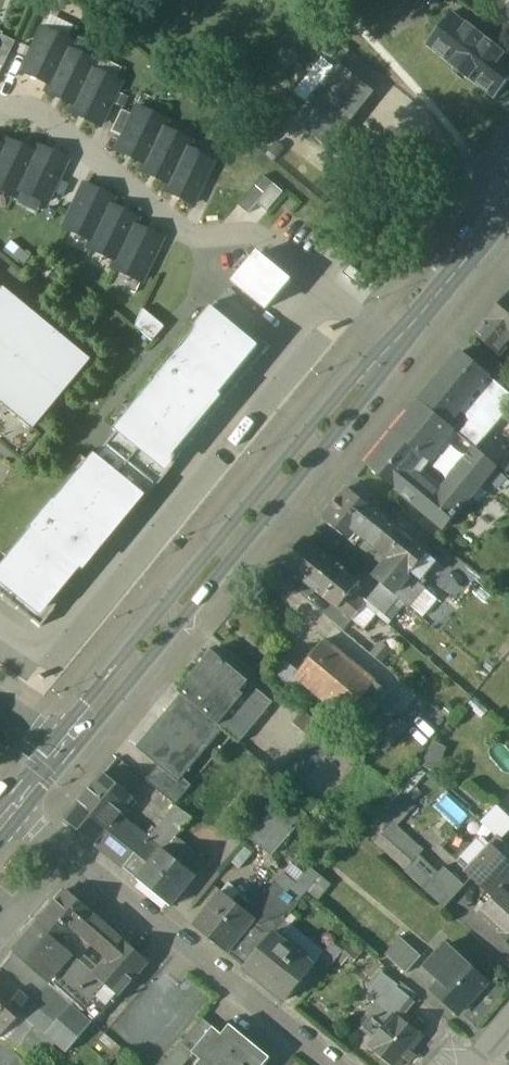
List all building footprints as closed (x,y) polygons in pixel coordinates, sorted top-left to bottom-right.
[(501,14),(508,22),(508,5),(501,14)] [(469,25),(469,24),(468,23),(468,24),(453,12),(427,46),(451,65),(451,66),(452,67),(453,66),(468,79),(470,80),(495,100),(508,81),(508,57),(507,55),(507,54),(505,53),(505,54),(488,40),(488,39),(487,38),(486,39),(469,25)] [(71,42),(42,29),(22,72),(49,85),(50,85),(67,49),(68,50),(71,42)] [(0,39),(0,66),(2,67),(14,42),(1,36),(0,39)] [(68,50),(67,49),(50,85),(49,85),(46,92),(73,105),(74,105),(91,69),(92,70),(95,63),(68,50)] [(375,92),(341,65),(296,121),(330,148),(375,92)] [(92,70),(91,69),(74,105),(73,105),(70,112),(99,126),(120,83),(92,70)] [(166,121),(137,107),(133,115),(123,137),(116,151),(144,164),(145,164),(162,128),(163,128),(166,121)] [(133,115),(121,110),(111,131),(123,137),(133,115)] [(162,128),(145,164),(144,164),(140,171),(168,184),(169,184),(186,148),(187,149),(190,142),(163,128),(162,128)] [(6,140),(3,147),(4,148),(0,156),(0,190),(15,197),(18,190),(17,190),(35,154),(34,153),(6,140)] [(66,160),(37,146),(34,153),(35,154),(17,190),(18,190),(46,203),(66,160)] [(187,149),(186,148),(169,184),(168,184),(165,191),(194,205),(214,162),(187,149)] [(258,205),(275,185),(265,176),(239,205),(249,214),(258,205)] [(113,199),(84,185),(63,228),(90,241),(91,241),(109,205),(109,206),(113,199)] [(275,185),(258,205),(267,213),(285,194),(275,185)] [(109,205),(91,241),(90,241),(87,248),(115,261),(115,262),(133,225),(134,226),(137,219),(109,206),(109,205)] [(134,226),(133,225),(115,262),(115,261),(111,268),(140,282),(161,239),(134,226)] [(290,280),(259,254),(235,283),(267,309),(290,280)] [(0,291),(0,404),(29,428),(84,361),(0,291)] [(487,319),(505,335),(508,339),(508,293),(487,319)] [(172,357),(171,356),(151,381),(152,382),(112,430),(159,468),(259,348),(212,309),(172,357)] [(163,327),(142,309),(134,327),(151,341),(163,327)] [(487,319),(476,332),(502,355),(508,346),(508,343),(503,338),(505,335),(487,319)] [(461,351),(420,401),(450,426),(472,399),(488,379),(490,375),(461,351)] [(488,379),(472,399),(488,412),(473,430),(482,437),(508,404),(508,396),(488,379)] [(488,412),(472,399),(450,426),(456,431),(466,440),(473,430),(488,412)] [(407,415),(444,446),(456,431),(450,426),(420,401),(407,415)] [(444,446),(407,415),(394,431),(410,446),(429,462),(444,446)] [(394,431),(367,466),(418,507),(432,490),(417,477),(429,462),(410,446),(394,431)] [(479,450),(457,478),(475,494),(480,489),(499,467),(479,450)] [(51,504),(49,504),(29,528),(30,529),(0,566),(0,585),(38,616),(45,607),(137,495),(105,468),(90,456),(51,504)] [(499,467),(480,489),(489,497),(508,475),(499,467)] [(475,494),(457,478),(441,497),(460,513),(475,494)] [(378,513),(349,489),(324,519),(353,543),(363,531),(378,513)] [(441,497),(432,490),(418,507),(445,530),(460,513),(441,497)] [(428,555),(378,513),(363,531),(395,557),(392,560),(411,575),(428,555)] [(361,582),(308,537),(285,563),(325,597),(338,581),(352,593),(361,582)] [(411,575),(392,560),(376,580),(381,584),(394,595),(411,575)] [(352,593),(338,581),(325,597),(353,621),(366,605),(352,593)] [(394,595),(381,584),(368,600),(386,615),(399,599),(394,595)] [(390,690),(325,636),(294,673),(359,727),(360,726),(389,692),(390,690)] [(277,703),(218,653),(214,657),(208,652),(200,662),(206,667),(183,694),(224,728),(243,744),(277,703)] [(389,692),(360,726),(381,743),(391,732),(388,729),(394,722),(389,718),(402,703),(389,692)] [(178,782),(224,728),(186,696),(140,750),(178,782)] [(321,723),(299,705),(290,716),(312,733),(321,723)] [(427,764),(440,769),(450,745),(437,740),(427,764)] [(108,772),(70,818),(99,842),(122,814),(137,796),(108,772)] [(263,794),(234,826),(248,838),(252,834),(276,805),(263,794)] [(276,805),(252,834),(272,851),(307,811),(286,794),(276,805)] [(484,820),(504,839),(508,833),(508,811),(500,803),(484,820)] [(189,868),(168,851),(194,819),(178,806),(152,839),(129,868),(176,906),(200,876),(189,868)] [(423,848),(386,813),(370,830),(407,865),(423,848)] [(152,839),(122,814),(99,842),(129,868),(152,839)] [(497,844),(472,870),(499,897),(508,887),(508,856),(502,850),(497,844)] [(210,863),(200,855),(189,868),(200,876),(210,863)] [(446,865),(425,888),(446,907),(467,884),(446,865)] [(321,874),(312,866),(299,882),(308,891),(309,890),(321,874)] [(299,882),(284,869),(250,909),(276,931),(301,901),(300,901),(308,891),(299,882)] [(321,874),(309,890),(320,899),(332,883),(321,874)] [(228,879),(197,919),(250,964),(276,931),(250,909),(228,890),(233,883),(228,879)] [(483,913),(502,932),(508,924),(508,887),(499,897),(483,913)] [(150,959),(67,891),(40,925),(68,948),(81,932),(113,959),(100,974),(112,984),(122,992),(150,959)] [(68,948),(40,925),(17,953),(82,1010),(85,1013),(112,984),(100,974),(68,948)] [(276,931),(250,964),(292,998),(318,966),(276,931)] [(423,955),(403,937),(388,954),(408,972),(423,955)] [(346,951),(335,942),(321,960),(333,969),(346,951)] [(452,947),(433,968),(446,980),(465,959),(452,947)] [(17,953),(0,971),(0,972),(32,1000),(22,1011),(38,1026),(28,1036),(39,1045),(50,1033),(51,1034),(54,1032),(52,1031),(65,1017),(70,1023),(82,1010),(17,953)] [(446,980),(438,988),(460,1008),(487,979),(465,959),(446,980)] [(0,972),(0,1035),(22,1011),(32,1000),(0,972)] [(112,984),(85,1013),(95,1022),(122,992),(112,984)] [(416,1000),(399,986),(386,1001),(400,1012),(403,1015),(416,1000)] [(386,1001),(375,1015),(376,1016),(388,1026),(400,1012),(386,1001)] [(380,1036),(373,1044),(397,1064),(424,1032),(403,1015),(400,1012),(388,1026),(380,1036)] [(388,1026),(376,1016),(368,1026),(380,1036),(388,1026)] [(204,1017),(182,1043),(193,1052),(215,1026),(204,1017)] [(232,1024),(224,1033),(215,1026),(193,1052),(202,1059),(198,1064),(265,1064),(272,1057),(232,1024)] [(28,1036),(13,1053),(23,1062),(39,1045),(28,1036)] [(0,1041),(0,1064),(27,1064),(23,1062),(13,1053),(0,1041)]
